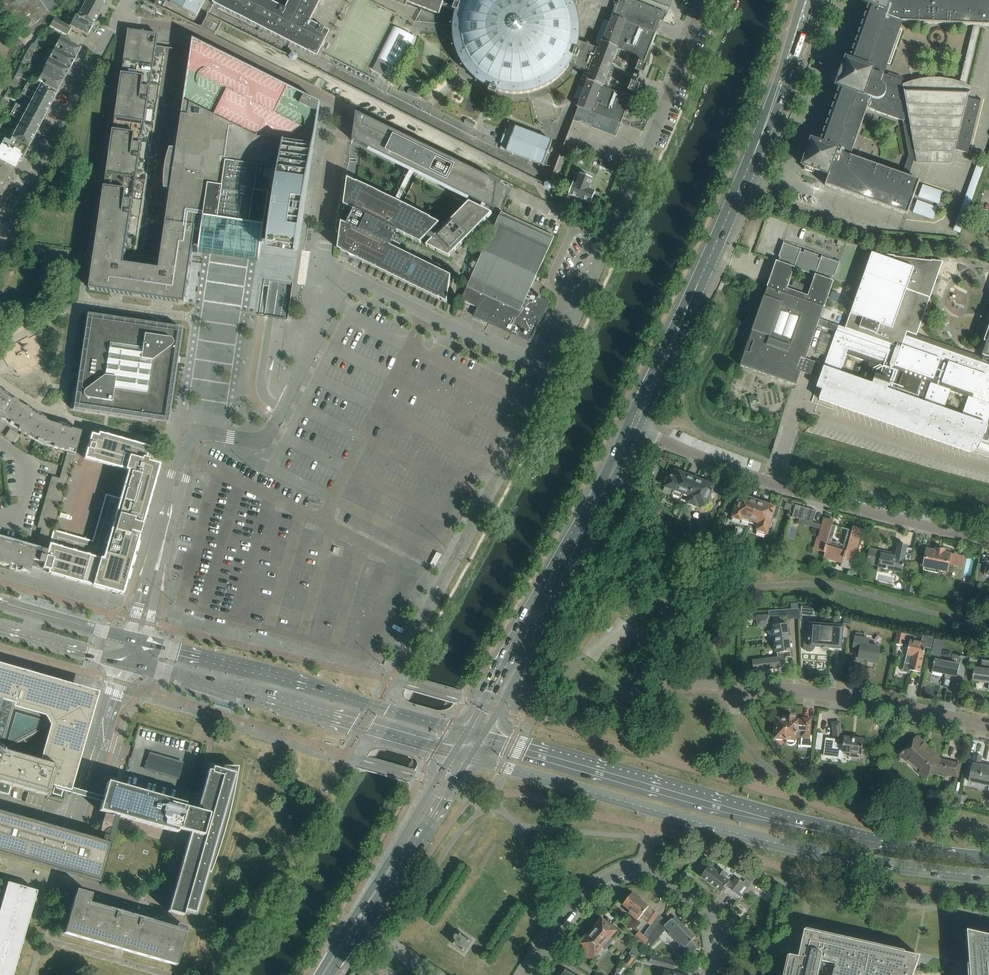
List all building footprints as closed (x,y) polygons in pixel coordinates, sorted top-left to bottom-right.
[(20,34),(21,34),(46,16),(49,14),(46,10),(43,6),(40,1),(39,0),(0,0),(0,12),(20,34)] [(57,2),(55,0),(50,0),(43,6),(46,10),(57,2)] [(91,0),(85,0),(84,3),(79,0),(76,0),(74,3),(97,16),(103,6),(91,0)] [(155,4),(163,8),(163,7),(166,2),(163,0),(157,0),(155,4)] [(171,3),(196,17),(205,0),(173,0),(171,3)] [(322,2),(319,0),(291,0),(286,10),(266,0),(216,0),(214,4),(318,58),(330,32),(311,23),(322,2)] [(406,5),(407,2),(439,14),(442,6),(445,7),(455,12),(456,12),(455,16),(454,22),(454,27),(454,33),(454,38),(455,44),(456,49),(458,54),(461,59),(463,64),(466,68),(470,73),(474,77),(478,80),(482,83),(487,86),(490,88),(488,92),(496,95),(498,91),(502,92),(508,93),(513,94),(519,94),(524,93),(530,92),(535,91),(540,89),(545,87),(550,84),(554,81),(559,78),(563,74),(566,70),(569,65),(584,70),(574,98),(579,101),(578,108),(573,120),(615,137),(620,124),(621,123),(632,92),(636,94),(640,85),(635,84),(631,82),(628,90),(629,91),(628,93),(618,92),(603,87),(618,48),(633,53),(633,54),(640,59),(635,70),(640,72),(644,74),(648,66),(643,64),(652,43),(655,43),(656,38),(654,38),(660,21),(663,22),(666,15),(666,13),(634,0),(619,0),(613,17),(612,16),(610,22),(603,19),(593,47),(579,41),(579,40),(579,34),(579,29),(579,23),(578,18),(577,12),(575,7),(573,2),(571,0),(462,0),(461,1),(460,4),(455,2),(455,3),(448,0),(392,0),(406,5)] [(967,154),(968,154),(981,99),(980,101),(968,98),(969,90),(967,89),(965,88),(980,26),(988,26),(988,0),(862,0),(861,2),(869,5),(849,61),(846,59),(836,86),(839,87),(820,143),(811,140),(802,166),(804,167),(804,169),(814,173),(815,170),(827,174),(828,174),(829,174),(825,185),(907,215),(920,181),(908,177),(914,160),(916,160),(917,162),(952,163),(955,150),(967,153),(967,154)] [(60,7),(57,2),(46,10),(49,14),(54,11),(60,7)] [(92,26),(97,16),(74,3),(72,8),(79,12),(76,17),(92,26)] [(76,17),(67,12),(65,16),(72,21),(69,27),(70,27),(86,36),(92,26),(76,17)] [(25,39),(47,22),(49,20),(49,19),(52,17),(49,14),(46,16),(21,34),(25,39)] [(215,35),(221,24),(222,22),(208,15),(201,28),(215,35)] [(69,27),(53,18),(49,26),(66,35),(70,27),(69,27)] [(394,25),(377,57),(399,68),(416,36),(394,25)] [(155,51),(156,46),(156,44),(146,43),(147,36),(128,33),(127,41),(126,47),(125,52),(124,60),(119,96),(115,117),(110,153),(107,174),(102,210),(99,229),(99,231),(90,289),(138,296),(185,303),(189,274),(124,264),(133,201),(133,199),(141,144),(142,142),(150,87),(150,85),(153,64),(155,51)] [(74,59),(80,48),(60,37),(54,48),(74,59)] [(314,147),(320,103),(292,89),(193,39),(192,51),(184,101),(259,139),(284,142),(314,147)] [(184,101),(192,51),(156,46),(155,51),(150,85),(150,87),(142,142),(141,144),(133,199),(133,201),(124,264),(189,274),(185,303),(259,314),(264,279),(293,283),(296,266),(297,257),(299,248),(269,244),(269,242),(284,142),(259,139),(184,101)] [(74,59),(54,48),(48,59),(68,69),(69,70),(74,59)] [(63,80),(68,69),(48,59),(43,70),(63,80)] [(63,80),(43,70),(37,82),(40,83),(39,84),(56,93),(63,80)] [(56,93),(39,84),(37,88),(27,83),(23,89),(51,103),(56,93)] [(45,114),(51,103),(23,89),(21,93),(31,99),(28,105),(45,114)] [(45,114),(28,105),(22,102),(20,106),(16,104),(12,110),(39,124),(45,114)] [(34,135),(39,124),(12,110),(10,114),(20,120),(17,126),(34,135)] [(494,210),(497,186),(498,182),(356,113),(356,115),(353,141),(411,170),(395,202),(347,178),(345,193),(348,194),(347,196),(345,195),(345,196),(347,197),(346,199),(345,198),(344,206),(353,210),(346,225),(341,222),(340,229),(343,231),(340,236),(339,244),(338,249),(363,262),(448,304),(449,294),(447,293),(448,291),(449,292),(451,276),(391,246),(398,232),(421,243),(427,237),(432,240),(427,246),(428,247),(429,245),(431,247),(430,248),(435,250),(437,249),(438,250),(437,251),(449,257),(486,220),(484,219),(486,217),(488,218),(492,214),(487,211),(484,213),(483,212),(484,210),(486,206),(494,210)] [(502,143),(500,148),(544,164),(553,141),(509,125),(508,129),(506,129),(501,143),(502,143)] [(27,147),(34,135),(17,126),(11,138),(27,147)] [(20,157),(21,158),(27,147),(11,138),(8,142),(3,139),(2,140),(0,144),(0,163),(13,170),(18,162),(20,157)] [(299,248),(314,147),(284,142),(269,242),(269,244),(267,253),(297,257),(299,248)] [(979,156),(955,222),(962,225),(986,159),(979,156)] [(13,175),(11,174),(13,170),(0,163),(0,196),(0,195),(2,196),(13,175)] [(593,179),(580,174),(575,172),(572,180),(574,181),(569,194),(591,203),(595,193),(588,190),(593,179)] [(915,205),(936,211),(945,181),(924,175),(915,205)] [(470,282),(461,300),(474,306),(478,308),(473,317),(483,321),(483,320),(487,322),(487,323),(531,343),(543,316),(546,309),(550,302),(541,298),(541,297),(539,296),(538,297),(537,297),(542,285),(534,281),(555,236),(531,225),(527,223),(501,212),(470,282)] [(829,323),(820,319),(824,308),(823,308),(833,281),(832,280),(833,276),(834,276),(840,261),(839,261),(839,262),(822,256),(821,259),(817,258),(818,255),(805,250),(804,253),(800,252),(801,249),(784,242),(778,257),(780,257),(778,262),(777,261),(749,340),(754,341),(750,353),(745,351),(740,366),(796,385),(801,371),(797,370),(801,358),(805,360),(817,325),(827,328),(829,323)] [(983,342),(986,343),(981,357),(917,335),(943,261),(931,260),(931,261),(895,256),(895,255),(871,253),(845,328),(829,323),(827,328),(836,332),(817,387),(823,389),(819,399),(971,452),(973,448),(988,453),(988,326),(983,342)] [(181,328),(86,314),(72,409),(167,423),(181,328)] [(21,405),(17,402),(18,401),(0,389),(0,419),(8,424),(21,405)] [(39,442),(49,422),(45,420),(45,418),(26,406),(25,407),(21,405),(8,424),(28,437),(29,435),(39,442)] [(53,530),(74,456),(81,432),(76,430),(77,428),(54,422),(53,424),(49,422),(39,442),(53,446),(52,448),(67,452),(59,478),(51,476),(37,527),(41,528),(36,548),(47,551),(53,530)] [(16,444),(21,435),(10,428),(5,437),(16,444)] [(122,595),(131,563),(159,465),(145,461),(149,447),(98,432),(97,436),(91,434),(83,459),(127,471),(119,498),(105,494),(92,541),(53,530),(47,551),(42,569),(51,571),(50,574),(122,595)] [(687,503),(697,478),(673,469),(671,476),(670,475),(669,477),(666,484),(666,485),(665,486),(674,490),(672,494),(686,500),(685,503),(687,503)] [(715,486),(697,478),(687,503),(697,507),(698,505),(706,508),(715,486)] [(436,481),(430,492),(443,499),(449,488),(436,481)] [(751,521),(757,501),(740,495),(733,517),(742,520),(743,519),(751,521)] [(775,507),(757,501),(751,521),(758,524),(756,529),(766,532),(775,507)] [(807,508),(808,509),(808,508),(795,504),(792,517),(803,520),(807,508)] [(853,526),(852,529),(852,530),(848,529),(843,545),(832,541),(836,526),(832,525),(833,520),(825,518),(819,538),(818,538),(815,549),(824,552),(822,557),(843,564),(844,558),(852,560),(861,528),(853,526)] [(29,573),(31,566),(42,569),(47,551),(36,548),(0,538),(0,565),(29,573)] [(204,544),(202,561),(215,562),(216,546),(204,544)] [(870,549),(867,563),(879,565),(879,567),(886,568),(886,569),(887,569),(902,572),(905,559),(910,561),(913,549),(906,547),(907,546),(899,544),(896,555),(891,554),(890,556),(882,554),(882,552),(870,549)] [(927,550),(925,560),(925,561),(924,561),(923,562),(923,563),(923,564),(923,565),(924,565),(924,566),(925,567),(924,569),(938,571),(938,569),(946,571),(948,562),(962,565),(964,558),(943,553),(944,551),(936,549),(935,552),(927,550)] [(976,580),(984,581),(985,575),(988,576),(988,562),(987,561),(986,566),(979,564),(976,580)] [(908,581),(905,591),(914,593),(916,583),(908,581)] [(957,591),(955,600),(962,602),(965,592),(957,591)] [(769,615),(756,616),(757,627),(770,627),(769,615)] [(809,640),(809,642),(804,641),(803,647),(805,650),(808,652),(811,652),(813,651),(815,648),(815,647),(842,649),(842,638),(848,638),(850,623),(843,622),(843,625),(833,625),(833,624),(831,621),(823,620),(821,623),(821,624),(811,623),(810,638),(808,638),(808,640),(809,640)] [(778,657),(752,660),(754,670),(786,666),(785,658),(791,657),(791,652),(791,651),(787,624),(773,625),(778,657)] [(856,632),(853,647),(860,648),(858,658),(878,662),(881,648),(869,645),(870,639),(862,637),(863,634),(856,632)] [(896,644),(904,645),(905,640),(906,634),(898,632),(896,644)] [(926,644),(909,641),(905,640),(904,645),(908,646),(905,657),(904,663),(911,665),(909,670),(919,672),(922,657),(923,657),(925,647),(930,649),(933,638),(928,636),(926,644)] [(964,671),(967,657),(961,655),(959,665),(945,662),(934,660),(934,661),(933,661),(933,663),(932,672),(945,674),(944,677),(952,679),(952,676),(956,677),(955,680),(962,681),(964,671)] [(982,660),(981,668),(974,668),(972,681),(988,683),(988,689),(988,661),(982,660)] [(65,687),(0,668),(0,783),(10,786),(48,796),(49,792),(51,783),(55,781),(68,785),(86,723),(69,693),(65,687)] [(810,735),(811,719),(802,718),(802,721),(794,720),(795,718),(785,717),(785,720),(777,719),(776,737),(786,738),(786,740),(787,741),(787,743),(788,744),(789,744),(791,744),(792,744),(794,743),(795,742),(795,741),(796,741),(796,737),(801,737),(801,745),(811,746),(812,735),(810,735)] [(826,739),(823,756),(832,757),(833,750),(842,751),(842,752),(850,753),(850,757),(859,758),(860,754),(861,754),(863,740),(844,737),(842,737),(840,722),(833,723),(833,733),(834,738),(834,740),(826,739)] [(942,760),(917,737),(900,755),(907,761),(907,760),(919,771),(918,772),(925,778),(932,770),(957,776),(960,764),(942,760)] [(982,766),(982,768),(979,768),(982,756),(975,755),(969,781),(988,786),(988,767),(982,766)] [(160,756),(155,772),(167,775),(168,771),(178,774),(177,778),(178,778),(182,762),(172,759),(169,771),(164,770),(168,758),(160,756)] [(182,860),(168,911),(183,916),(184,910),(195,913),(207,871),(210,874),(214,862),(218,851),(221,839),(225,828),(228,816),(232,796),(234,786),(236,776),(238,767),(223,766),(223,770),(222,770),(212,767),(211,771),(208,770),(206,774),(200,773),(195,771),(194,771),(193,771),(184,804),(185,804),(184,806),(196,810),(190,833),(187,842),(187,843),(183,856),(183,857),(182,860)] [(185,804),(184,804),(107,782),(103,797),(56,784),(55,781),(51,783),(55,789),(101,802),(99,811),(114,815),(119,817),(176,833),(177,830),(190,833),(196,810),(184,806),(185,804)] [(10,786),(0,783),(0,793),(8,795),(11,787),(11,786),(10,786)] [(0,812),(0,853),(100,882),(105,865),(107,857),(111,844),(119,817),(114,815),(106,843),(100,841),(91,838),(55,828),(0,812)] [(704,866),(700,871),(703,874),(701,876),(721,892),(726,885),(729,887),(729,888),(736,893),(744,882),(737,877),(732,883),(730,881),(724,877),(727,873),(726,872),(720,867),(717,871),(709,865),(707,868),(704,866)] [(742,871),(739,875),(751,884),(757,876),(742,871)] [(13,974),(17,961),(21,947),(25,933),(29,919),(33,905),(37,891),(22,887),(7,882),(3,896),(0,907),(0,974),(13,974)] [(143,918),(140,917),(89,903),(91,894),(76,890),(73,903),(64,933),(115,948),(124,950),(131,952),(175,965),(185,931),(185,930),(186,927),(176,924),(175,927),(153,921),(152,921),(144,918),(143,918)] [(626,901),(623,904),(631,910),(629,913),(638,920),(640,917),(656,928),(661,920),(662,918),(657,915),(658,914),(632,893),(629,897),(628,896),(625,901),(626,901)] [(666,924),(661,920),(656,928),(648,939),(645,944),(649,948),(667,928),(670,932),(669,933),(682,946),(677,950),(686,960),(699,947),(692,940),(695,937),(676,916),(673,919),(672,918),(666,924)] [(597,925),(593,929),(607,941),(610,937),(613,939),(618,932),(601,917),(595,924),(597,925)] [(607,941),(593,929),(587,937),(586,935),(580,942),(588,948),(584,953),(591,959),(592,957),(593,957),(607,941)] [(784,974),(988,974),(988,935),(966,930),(969,964),(969,966),(805,929),(798,956),(789,954),(789,955),(784,974)] [(635,937),(640,941),(635,946),(640,951),(645,944),(648,939),(639,931),(635,937)] [(471,942),(461,936),(455,945),(465,952),(471,942)] [(629,966),(632,962),(628,958),(624,964),(629,967),(629,966)] [(660,965),(666,967),(665,970),(664,974),(687,974),(687,973),(679,971),(678,973),(674,972),(674,973),(668,971),(669,968),(669,969),(671,961),(662,958),(660,965)]
